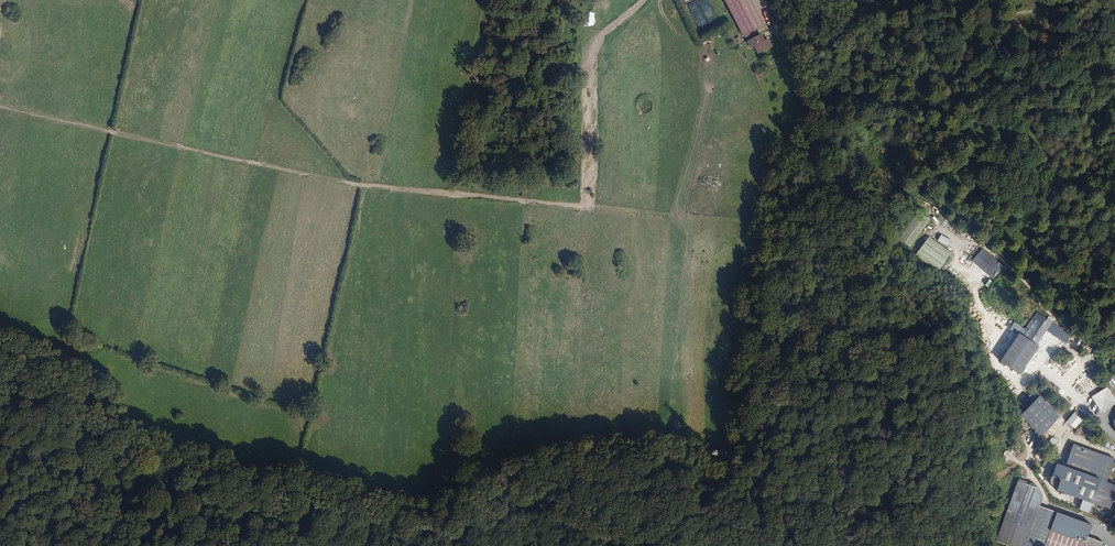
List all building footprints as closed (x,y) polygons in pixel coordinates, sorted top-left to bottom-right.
[(752,0),(725,0),(744,37),(745,36),(757,30),(765,26),(752,0)] [(757,30),(745,36),(747,40),(759,34),(757,30)] [(773,46),(769,38),(765,40),(762,33),(759,34),(747,40),(747,41),(750,48),(754,46),(758,54),(773,46)] [(951,240),(941,235),(938,241),(948,246),(951,240)] [(951,253),(929,237),(916,255),(938,271),(951,253)] [(982,250),(972,262),(993,279),(1003,267),(982,250)] [(1047,318),(1037,312),(1025,329),(1014,322),(1010,329),(1019,335),(1001,361),(1020,374),(1039,346),(1037,345),(1047,331),(1065,343),(1071,334),(1052,322),(1054,319),(1049,316),(1047,318)] [(1113,318),(1107,320),(1105,326),(1107,332),(1113,334),(1114,333),(1114,319),(1113,318)] [(1106,387),(1091,397),(1101,413),(1114,404),(1114,401),(1106,387)] [(1061,416),(1040,396),(1021,415),(1036,430),(1033,433),(1038,439),(1061,416)] [(1074,413),(1067,422),(1075,429),(1083,420),(1074,413)] [(1052,448),(1057,441),(1051,437),(1046,444),(1052,448)] [(1114,459),(1073,444),(1065,467),(1056,464),(1050,481),(1051,484),(1058,487),(1056,491),(1082,500),(1079,507),(1088,511),(1091,504),(1108,510),(1114,492),(1114,486),(1106,482),(1114,459)] [(1038,505),(1042,493),(1016,483),(996,537),(1022,545),(1101,545),(1102,543),(1087,537),(1092,525),(1038,505)]
